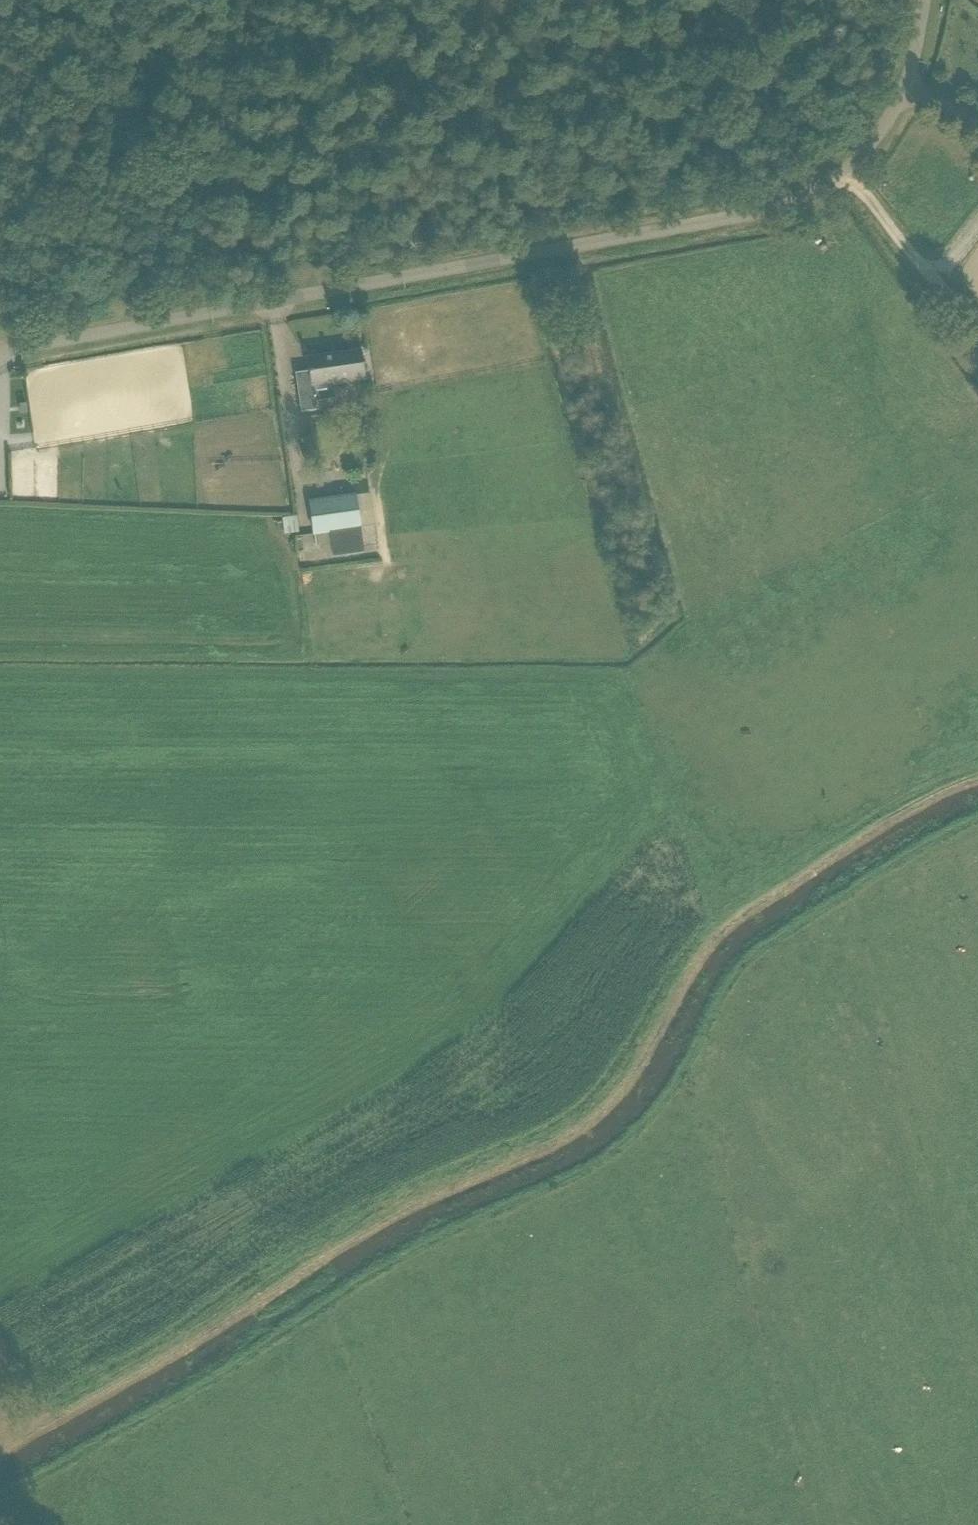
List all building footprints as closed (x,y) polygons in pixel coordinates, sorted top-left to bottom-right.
[(307,358),(311,387),(365,379),(361,350),(307,358)] [(298,396),(300,413),(315,410),(313,394),(298,396)] [(26,404),(18,404),(19,415),(27,414),(26,404)] [(308,502),(314,535),(360,527),(354,495),(308,502)] [(328,557),(360,552),(355,528),(324,533),(328,557)]
